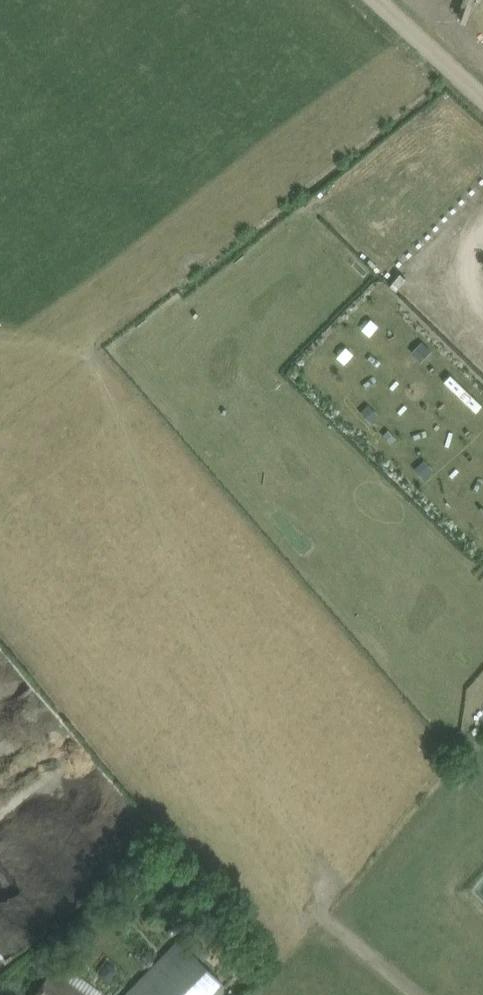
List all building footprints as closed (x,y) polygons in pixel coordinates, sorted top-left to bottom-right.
[(225,986),(202,964),(211,955),(205,947),(202,950),(186,935),(127,994),(217,994),(225,986)] [(54,971),(36,994),(87,994),(54,971)]
